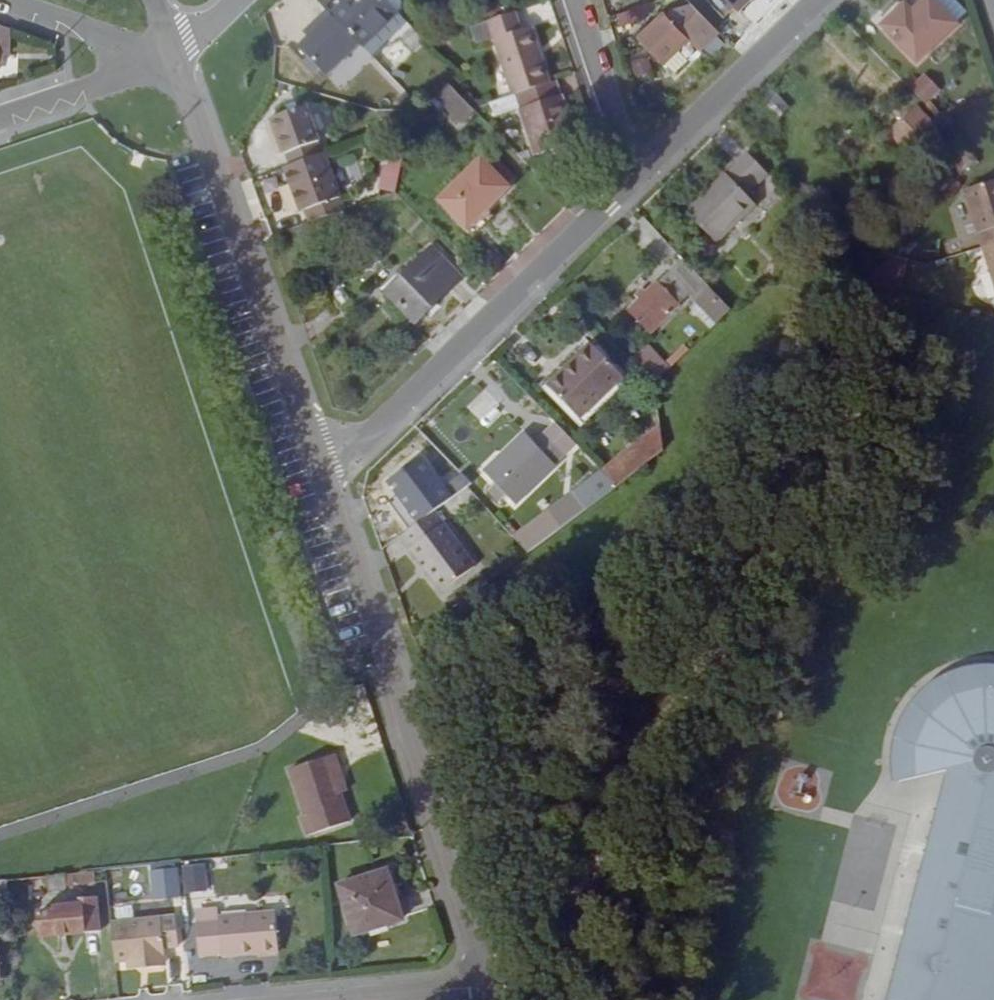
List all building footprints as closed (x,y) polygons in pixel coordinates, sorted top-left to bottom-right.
[(357,0),(318,0),(329,12),(337,20),(357,0)] [(337,20),(362,46),(372,57),(400,31),(408,23),(385,0),(357,0),(337,20)] [(725,19),(737,7),(730,0),(709,0),(707,2),(725,19)] [(751,0),(730,0),(737,7),(740,11),(751,0)] [(956,25),(932,0),(911,0),(883,28),(917,63),(956,25)] [(956,25),(967,14),(954,0),(932,0),(956,25)] [(667,19),(689,41),(700,53),(719,35),(692,7),(673,12),(667,19)] [(329,78),(362,46),(337,20),(329,12),(317,24),(322,29),(311,39),(301,48),(329,78)] [(550,88),(532,30),(521,34),(515,15),(490,23),(495,38),(514,99),(518,98),(550,88)] [(680,50),(689,41),(667,19),(664,16),(641,40),(665,64),(680,50)] [(10,64),(11,50),(3,50),(5,25),(0,23),(0,72),(1,72),(2,62),(10,64)] [(408,23),(400,31),(422,53),(430,45),(408,23)] [(476,44),(495,38),(490,23),(471,29),(476,44)] [(322,29),(317,24),(306,34),(311,39),(322,29)] [(11,50),(16,51),(17,30),(5,25),(3,50),(11,50)] [(690,61),(680,50),(665,64),(676,75),(690,61)] [(648,54),(631,59),(636,75),(653,70),(648,54)] [(369,106),(375,101),(382,111),(401,98),(382,74),(379,76),(365,56),(349,68),(370,97),(363,102),(369,106)] [(906,89),(926,109),(940,95),(926,81),(920,88),(914,82),(906,89)] [(537,157),(576,143),(555,86),(550,88),(518,98),(522,113),(537,157)] [(477,114),(453,88),(437,103),(462,126),(477,114)] [(776,124),(787,114),(765,91),(754,101),(776,124)] [(491,106),(499,120),(522,113),(518,98),(514,99),(491,106)] [(287,156),(292,170),(325,157),(308,107),(272,119),(284,157),(287,156)] [(914,160),(938,135),(918,114),(894,138),(914,160)] [(140,161),(154,166),(158,156),(145,151),(140,161)] [(961,178),(974,165),(963,153),(959,155),(964,162),(955,171),(961,178)] [(293,185),(301,182),(310,211),(314,225),(348,214),(330,156),(325,157),(292,170),(289,170),(293,185)] [(495,156),(487,164),(514,193),(523,184),(495,156)] [(747,157),(724,179),(754,210),(756,208),(747,198),(767,178),(747,157)] [(471,234),(514,193),(487,164),(444,206),(471,234)] [(945,196),(954,186),(941,171),(931,181),(945,196)] [(754,210),(724,179),(686,215),(716,247),(754,210)] [(293,185),(302,215),(310,211),(301,182),(293,185)] [(964,194),(982,252),(993,248),(993,185),(964,194)] [(982,252),(980,252),(993,296),(993,248),(982,252)] [(416,324),(463,280),(435,250),(389,294),(416,324)] [(653,334),(704,283),(682,260),(650,293),(646,289),(637,297),(642,301),(631,311),(653,334)] [(814,290),(820,284),(813,277),(807,283),(814,290)] [(720,326),(734,313),(711,289),(697,302),(720,326)] [(585,420),(627,379),(595,345),(553,386),(585,420)] [(638,362),(659,384),(675,368),(653,347),(638,362)] [(618,490),(664,455),(662,429),(604,475),(618,490)] [(569,462),(580,451),(560,430),(548,440),(569,462)] [(509,502),(517,510),(569,462),(548,440),(535,451),(526,442),(487,479),(496,488),(486,499),(498,512),(509,502)] [(399,522),(411,536),(435,517),(470,488),(462,478),(443,492),(418,463),(388,488),(398,501),(393,505),(404,518),(399,522)] [(585,515),(618,490),(604,475),(573,500),(585,515)] [(411,536),(402,544),(446,597),(478,570),(435,517),(411,536)] [(985,691),(973,693),(967,695),(961,697),(954,701),(949,694),(941,699),(935,703),(931,707),(937,713),(927,723),(921,733),(915,743),(914,745),(907,742),(904,748),(902,759),(901,766),(909,767),(908,772),(908,778),(908,786),(909,792),(910,798),(970,785),(970,787),(972,791),(973,792),(975,795),(969,820),(940,812),(891,999),(993,999),(993,690),(985,691)] [(356,779),(354,762),(308,766),(313,817),(309,817),(311,835),(313,835),(355,831),(352,801),(350,780),(356,779)] [(352,801),(358,800),(356,779),(350,780),(352,801)] [(970,785),(946,790),(940,812),(969,820),(975,795),(973,792),(972,791),(970,787),(970,785)] [(184,892),(207,891),(205,863),(183,864),(184,892)] [(148,870),(153,900),(181,896),(176,866),(148,870)] [(68,873),(70,885),(109,881),(108,868),(68,873)] [(53,890),(70,888),(70,885),(68,873),(51,874),(53,887),(53,890)] [(32,876),(33,889),(53,887),(51,874),(32,876)] [(355,939),(405,923),(388,874),(338,891),(355,939)] [(12,898),(10,878),(0,879),(0,899),(12,898)] [(45,941),(104,936),(101,908),(101,902),(85,904),(86,910),(56,912),(57,916),(43,918),(45,941)] [(221,923),(220,914),(198,916),(199,926),(221,924),(221,923)] [(224,962),(280,957),(277,918),(221,923),(221,924),(199,926),(202,961),(224,959),(224,962)] [(179,919),(114,926),(118,965),(131,963),(145,962),(146,967),(151,972),(159,971),(164,971),(168,965),(167,950),(182,949),(179,919)] [(132,974),(151,972),(146,967),(145,962),(131,963),(132,974)]
